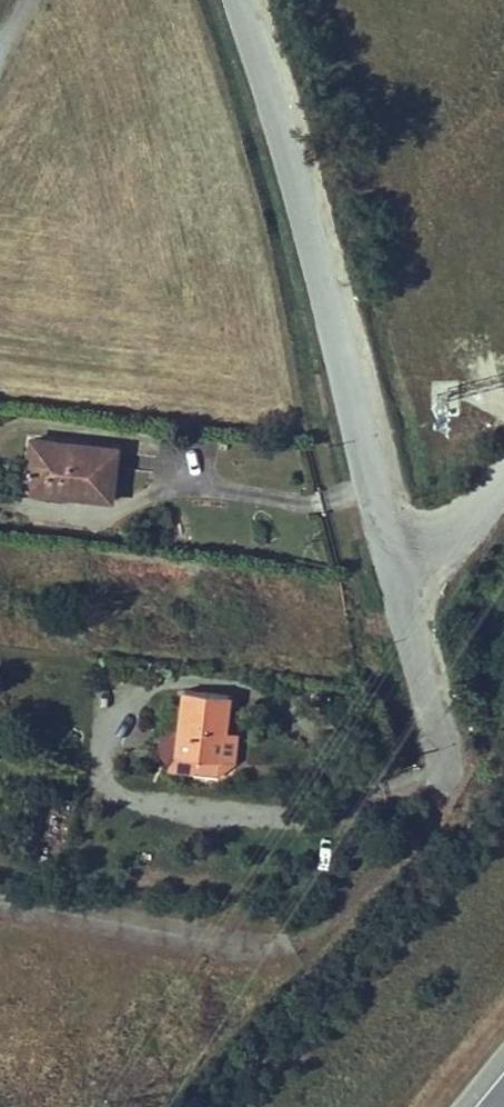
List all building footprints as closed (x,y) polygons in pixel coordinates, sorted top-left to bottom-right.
[(110,498),(116,449),(30,438),(24,487),(110,498)] [(223,730),(228,694),(183,688),(176,754),(220,760),(223,730)] [(236,761),(240,732),(223,730),(220,760),(176,754),(165,768),(216,775),(236,761)]
